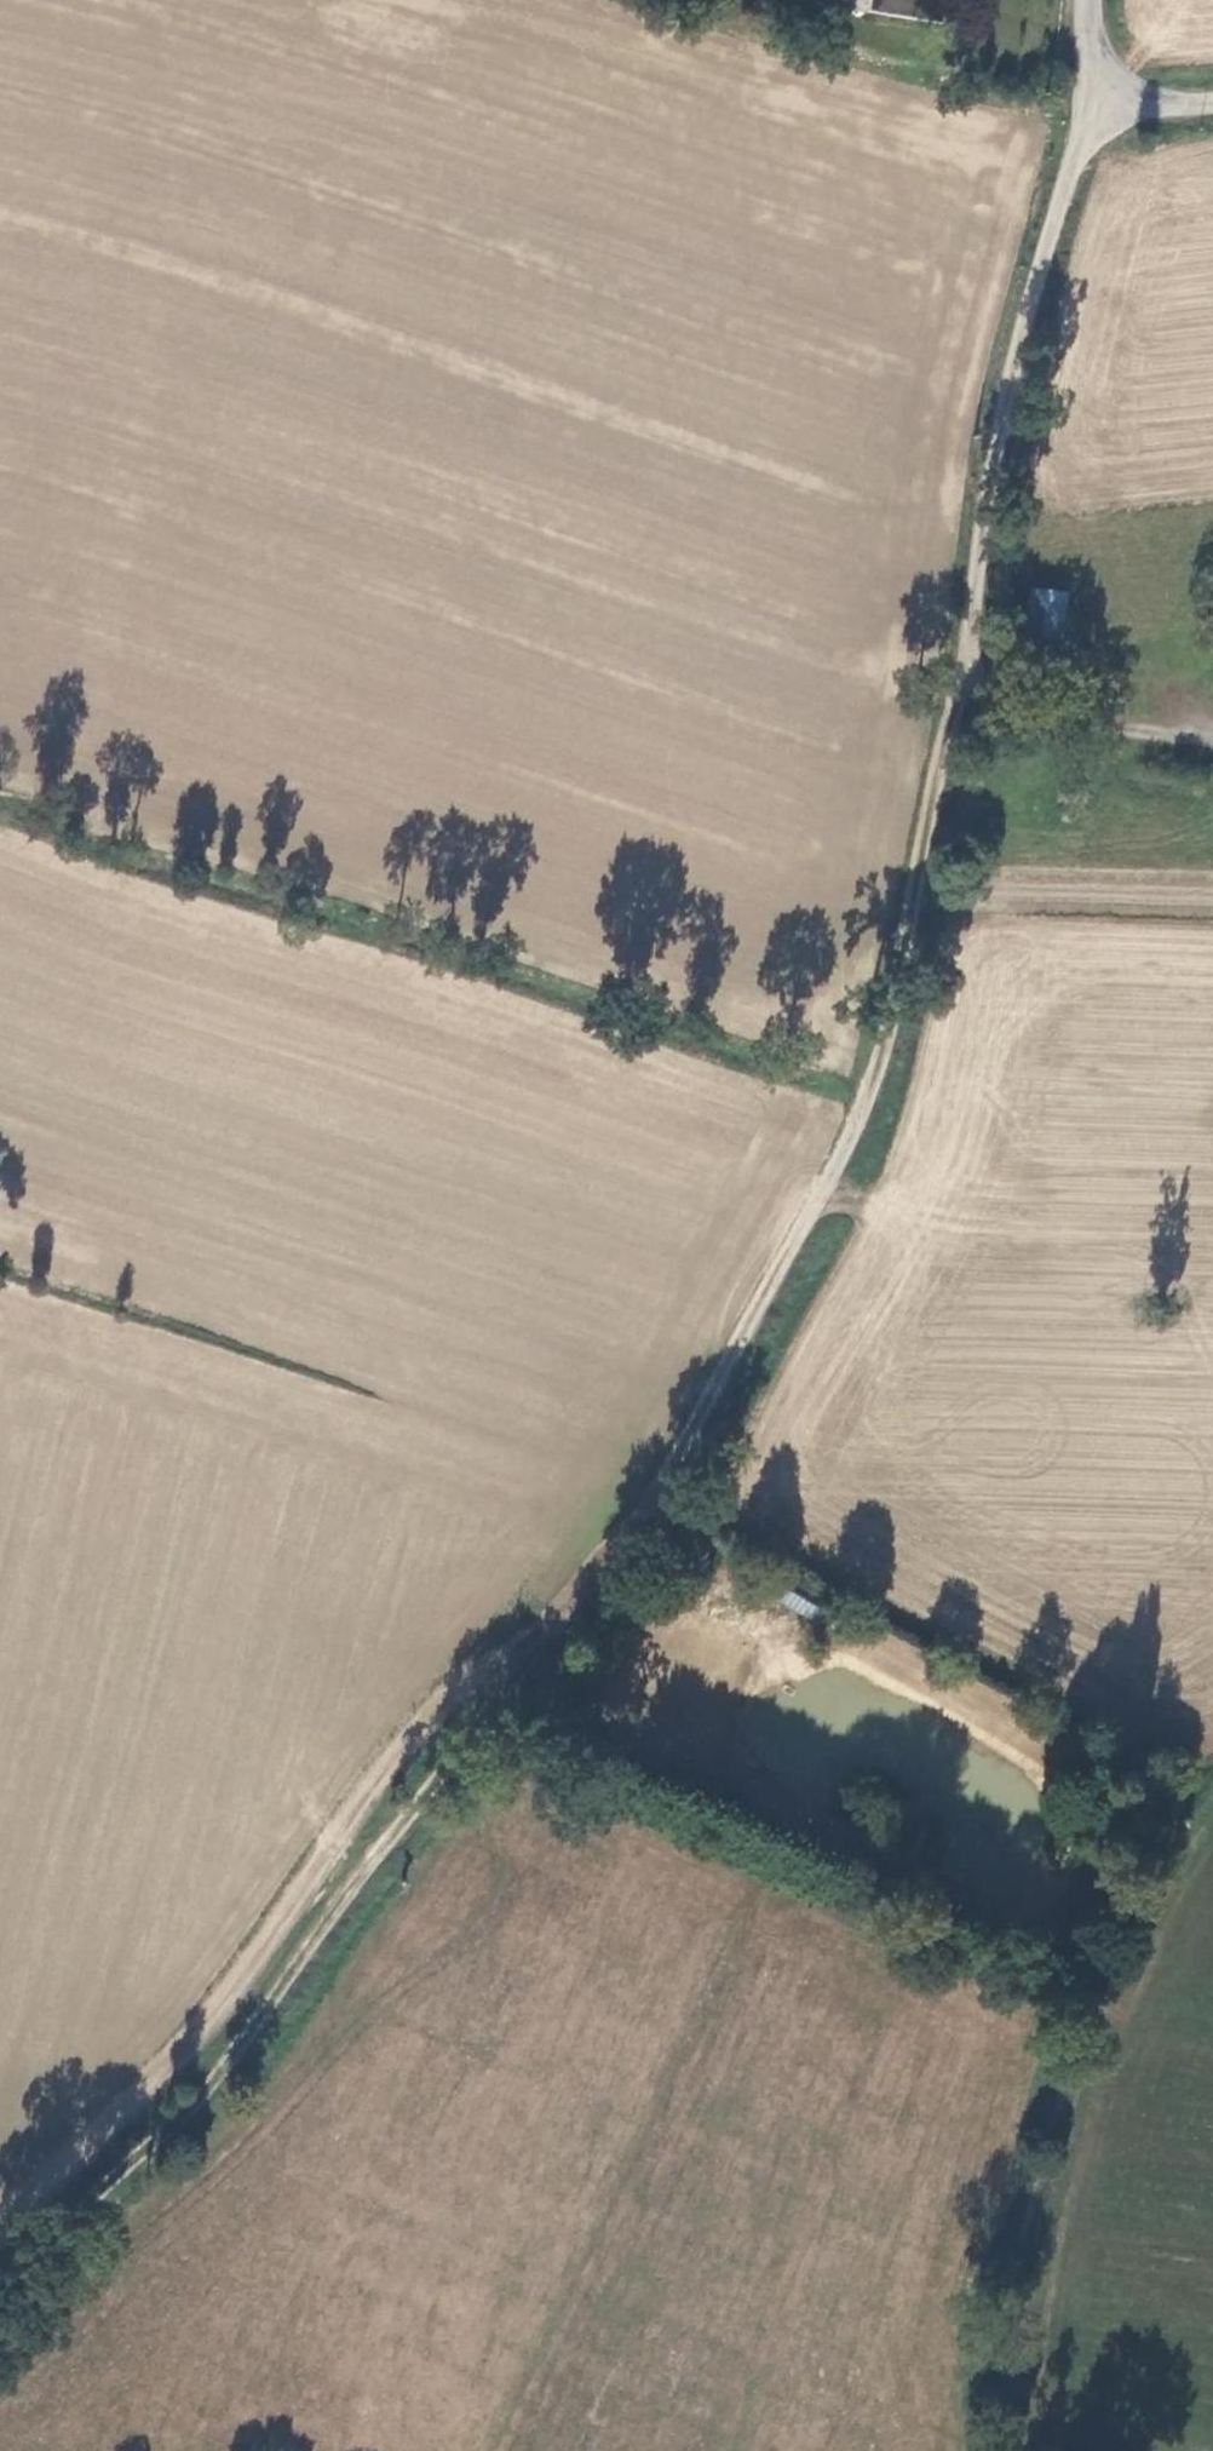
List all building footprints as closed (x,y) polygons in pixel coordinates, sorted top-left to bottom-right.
[(872,5),(929,14),(931,0),(873,0),(872,5)] [(1065,594),(1029,591),(1024,639),(1060,642),(1065,594)]
